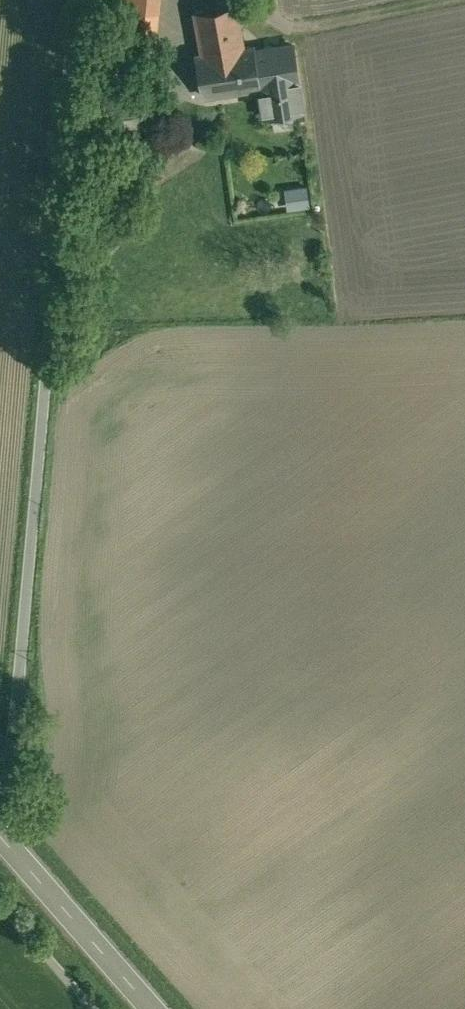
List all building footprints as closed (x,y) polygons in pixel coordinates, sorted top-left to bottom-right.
[(110,50),(155,55),(161,0),(115,0),(110,50)] [(293,43),(254,49),(253,43),(244,45),(237,2),(193,10),(201,51),(196,52),(203,93),(259,85),(264,115),(304,109),(293,43)] [(151,93),(123,98),(129,128),(156,123),(151,93)] [(312,183),(288,186),(291,208),(315,204),(312,183)]
